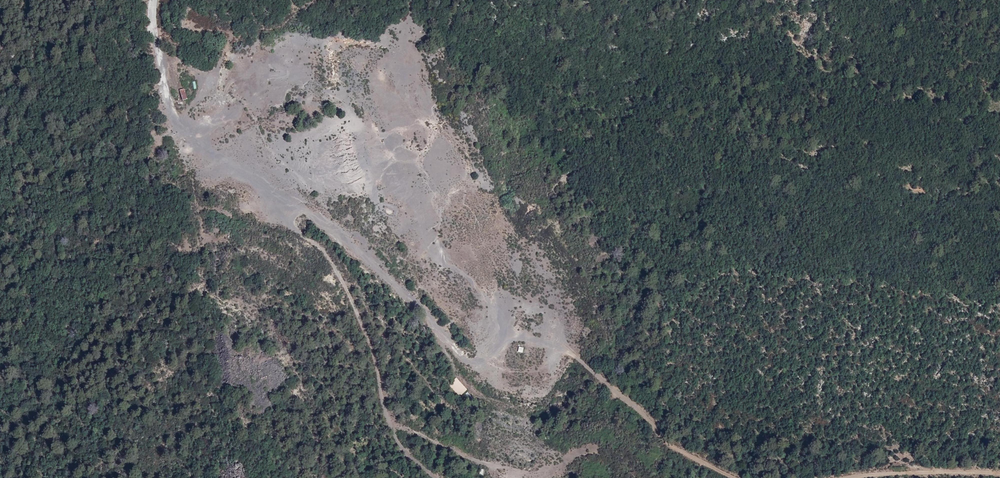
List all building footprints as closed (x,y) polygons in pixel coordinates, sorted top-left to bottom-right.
[(184,88),(179,90),(182,100),(187,99),(184,88)] [(460,396),(467,389),(456,377),(448,384),(460,396)]
